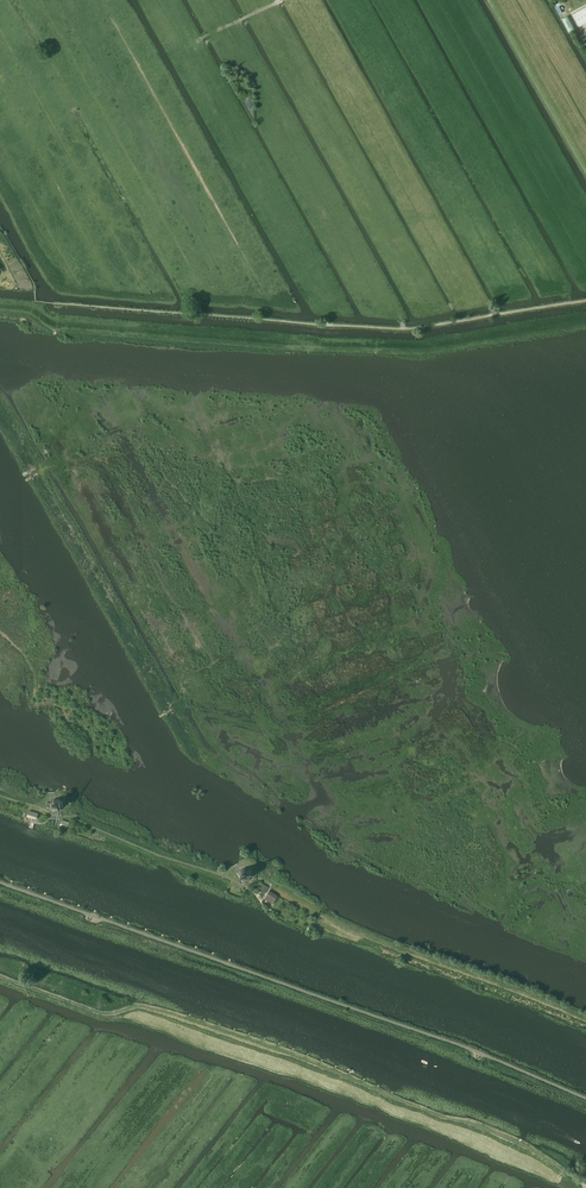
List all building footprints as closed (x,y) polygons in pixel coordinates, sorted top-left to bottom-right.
[(579,27),(585,23),(585,7),(572,14),(579,27)] [(562,19),(569,32),(571,31),(575,29),(568,16),(567,16),(564,18),(562,19)] [(51,802),(52,807),(54,810),(60,811),(63,807),(62,802),(59,799),(53,799),(51,802)] [(239,874),(239,875),(241,879),(246,880),(250,878),(251,873),(249,869),(244,868),(240,870),(239,874)] [(262,884),(258,890),(265,893),(268,887),(262,884)] [(272,903),(273,903),(274,904),(279,897),(277,896),(277,895),(269,890),(264,898),(272,903)]
